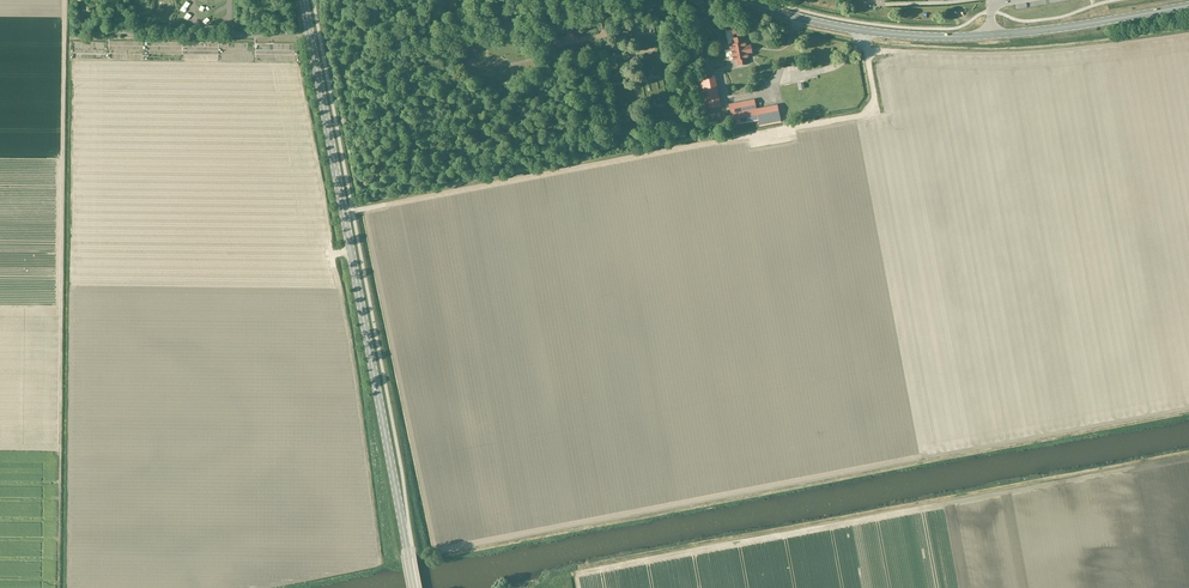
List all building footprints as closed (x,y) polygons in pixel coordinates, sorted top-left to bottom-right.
[(216,15),(227,9),(227,0),(224,0),(216,4),(216,15)] [(737,59),(738,65),(747,63),(746,58),(748,58),(748,53),(749,53),(748,45),(746,46),(746,42),(743,42),(742,37),(734,38),(735,44),(732,44),(733,49),(731,49),(732,56),(734,55),(735,60),(737,59)] [(704,109),(707,109),(720,106),(715,76),(698,79),(704,109)] [(795,85),(795,94),(803,93),(803,84),(795,85)] [(781,121),(777,105),(756,109),(754,99),(729,104),(733,125),(758,120),(759,126),(781,121)]
